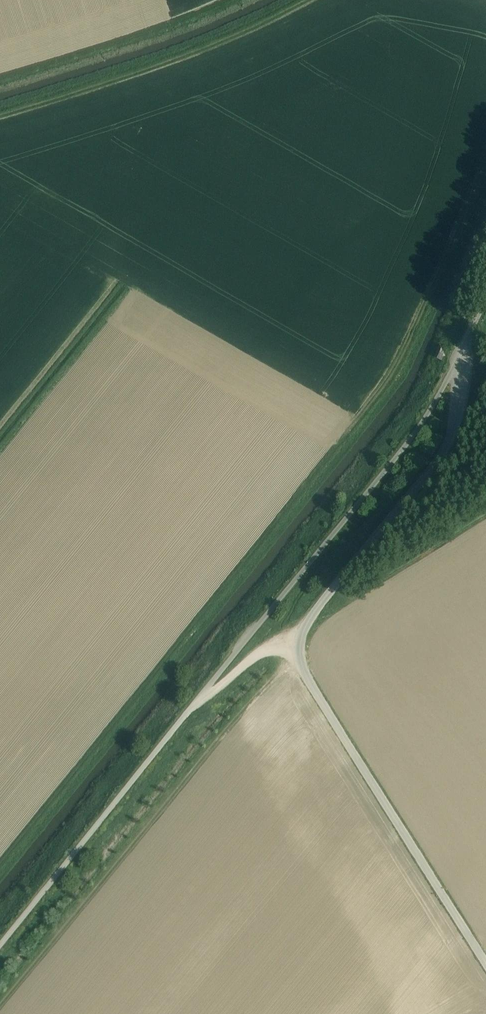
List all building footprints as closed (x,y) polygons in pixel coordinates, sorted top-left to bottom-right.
[(449,348),(438,344),(432,357),(442,362),(449,348)]
